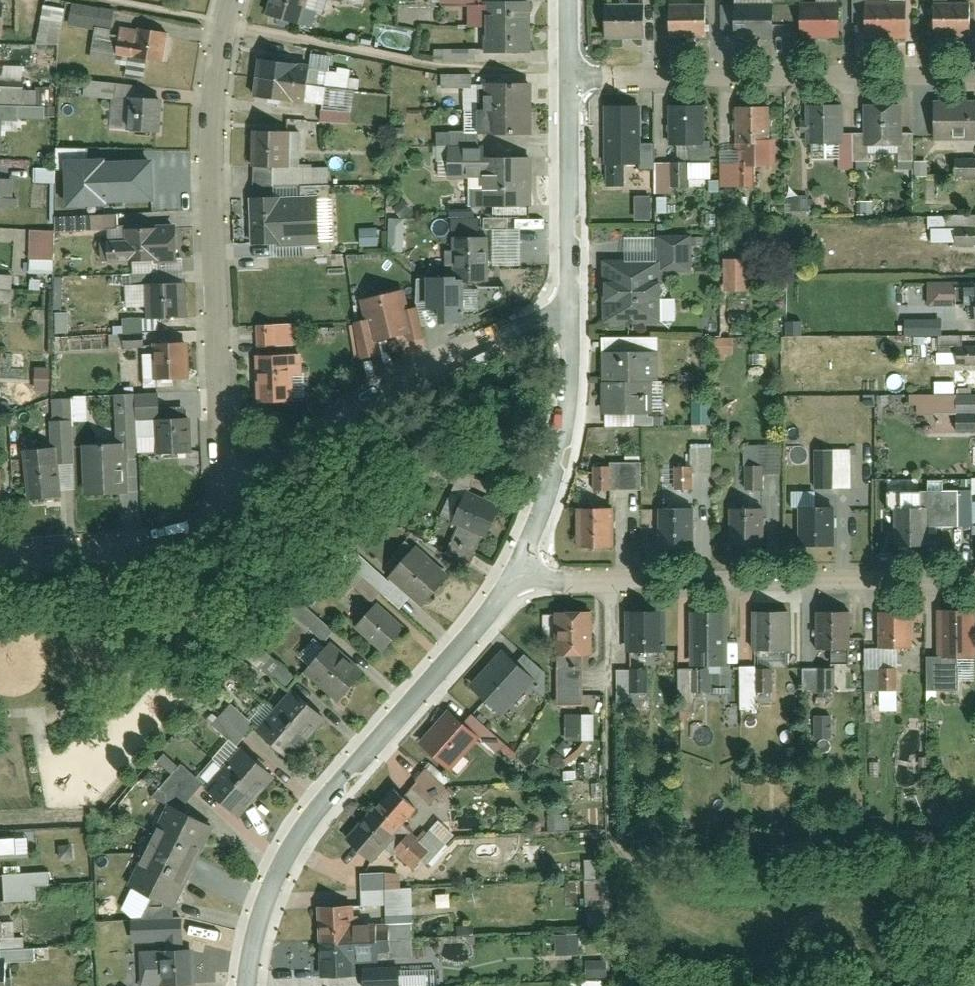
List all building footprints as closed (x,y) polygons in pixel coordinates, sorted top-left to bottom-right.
[(273,24),(306,30),(311,0),(277,0),(273,24)] [(431,9),(480,9),(480,0),(431,0),(431,9)] [(869,44),(905,44),(905,0),(869,0),(869,44)] [(41,5),(38,42),(60,45),(63,7),(41,5)] [(496,7),(495,54),(525,54),(526,7),(496,7)] [(943,9),(944,39),(974,38),(974,8),(943,9)] [(845,9),(807,9),(808,43),(846,42),(845,9)] [(677,10),(677,42),(717,42),(717,10),(677,10)] [(611,11),(611,42),(654,42),(654,11),(611,11)] [(778,11),(739,11),(739,42),(778,42),(778,11)] [(171,69),(171,34),(143,34),(143,69),(171,69)] [(434,62),(474,62),(474,49),(434,49),(434,62)] [(1,64),(0,77),(23,79),(24,66),(1,64)] [(312,107),(314,70),(274,69),(273,105),(312,107)] [(530,136),(530,76),(494,76),(494,136),(530,136)] [(164,131),(164,98),(138,98),(138,131),(164,131)] [(708,106),(672,107),(673,166),(708,166),(708,106)] [(771,108),(732,108),(732,152),(771,152),(771,108)] [(843,110),(810,110),(811,151),(844,151),(843,110)] [(647,111),(610,111),(610,151),(647,151),(647,111)] [(899,111),(863,111),(863,150),(899,150),(899,111)] [(934,112),(935,150),(974,149),(974,111),(934,112)] [(294,182),(293,133),(257,133),(258,182),(294,182)] [(149,158),(68,160),(70,199),(105,198),(104,192),(150,190),(149,158)] [(534,208),(534,158),(459,158),(459,180),(495,180),(495,208),(534,208)] [(654,162),(654,193),(669,193),(669,162),(654,162)] [(954,177),(974,176),(974,164),(953,165),(954,177)] [(0,180),(0,207),(16,207),(16,198),(11,195),(12,180),(0,180)] [(634,196),(635,220),(651,219),(650,196),(634,196)] [(92,201),(92,228),(130,228),(130,201),(92,201)] [(326,245),(326,210),(256,211),(257,246),(326,245)] [(929,215),(929,243),(974,244),(974,216),(929,215)] [(404,251),(404,218),(388,218),(388,251),(404,251)] [(361,246),(378,246),(378,228),(361,228),(361,246)] [(165,264),(165,231),(134,231),(134,264),(165,264)] [(53,233),(31,233),(30,256),(52,257),(53,233)] [(685,236),(656,236),(656,267),(685,267),(685,236)] [(494,246),(454,243),(451,275),(492,278),(494,246)] [(723,290),(749,290),(749,259),(723,259),(723,290)] [(654,269),(607,269),(607,316),(654,316),(654,269)] [(187,278),(155,279),(156,326),(188,325),(187,278)] [(451,281),(423,278),(421,297),(449,300),(451,281)] [(926,282),(927,304),(954,303),(954,281),(926,282)] [(124,285),(126,307),(143,306),(142,284),(124,285)] [(406,295),(368,305),(375,333),(413,324),(406,295)] [(940,335),(940,319),(904,318),(903,335),(940,335)] [(113,323),(114,347),(141,346),(140,322),(113,323)] [(256,324),(257,347),(295,345),(293,322),(256,324)] [(191,350),(159,349),(157,391),(190,393),(191,350)] [(298,355),(262,356),(263,402),(300,401),(298,355)] [(657,355),(622,355),(622,411),(657,411),(657,355)] [(35,367),(33,389),(47,390),(49,368),(35,367)] [(954,393),(954,381),(934,381),(934,393),(913,393),(913,414),(935,413),(935,431),(974,431),(974,393),(954,393)] [(166,409),(130,409),(130,397),(114,397),(114,447),(161,447),(161,460),(191,460),(191,419),(166,419),(166,409)] [(72,422),(54,422),(55,455),(73,455),(72,422)] [(763,473),(782,473),(781,443),(743,444),(744,487),(763,487),(763,473)] [(711,472),(711,444),(689,444),(689,465),(680,465),(680,488),(691,488),(691,472),(711,472)] [(851,488),(852,448),(822,448),(821,488),(851,488)] [(126,451),(85,451),(85,497),(126,497),(126,451)] [(65,458),(32,458),(32,505),(65,505),(65,458)] [(647,458),(604,459),(605,486),(647,485),(647,458)] [(679,487),(679,466),(662,466),(662,488),(679,487)] [(483,505),(449,490),(435,524),(468,539),(483,505)] [(964,495),(901,495),(901,548),(935,548),(935,522),(964,522),(964,495)] [(695,551),(696,505),(663,505),(662,550),(695,551)] [(835,550),(835,506),(805,506),(805,550),(835,550)] [(618,552),(619,508),(585,507),(585,552),(618,552)] [(771,549),(772,508),(736,507),(735,548),(771,549)] [(453,578),(410,544),(385,575),(428,610),(453,578)] [(406,641),(364,601),(337,629),(379,669),(406,641)] [(939,611),(940,654),(927,654),(927,686),(957,686),(957,656),(974,656),(974,610),(939,611)] [(911,650),(911,611),(880,611),(880,650),(911,650)] [(663,666),(663,616),(629,616),(629,666),(663,666)] [(599,619),(553,619),(553,701),(578,701),(578,667),(599,667),(599,619)] [(729,670),(728,621),(692,621),(693,671),(729,670)] [(790,660),(791,622),(760,621),(759,659),(790,660)] [(853,658),(853,622),(821,622),(821,658),(853,658)] [(371,687),(331,649),(305,677),(345,715),(371,687)] [(500,662),(472,696),(504,723),(533,689),(500,662)] [(754,665),(739,665),(739,707),(754,707),(754,665)] [(802,666),(802,691),(834,691),(834,666),(802,666)] [(773,692),(774,667),(762,667),(761,691),(773,692)] [(616,704),(648,704),(648,668),(616,668),(616,704)] [(315,723),(290,700),(257,737),(231,714),(211,736),(229,753),(214,770),(221,775),(205,792),(183,771),(154,803),(171,818),(132,900),(139,903),(129,933),(132,985),(189,985),(186,929),(173,930),(172,918),(210,838),(177,821),(201,797),(229,822),(266,781),(240,756),(257,738),(281,760),(315,723)] [(564,713),(564,740),(593,740),(593,713),(564,713)] [(815,736),(831,735),(830,714),(813,715),(815,736)] [(446,721),(419,753),(450,779),(474,751),(490,764),(501,752),(470,726),(462,735),(446,721)] [(428,810),(449,794),(429,768),(408,784),(428,810)] [(418,825),(391,803),(350,852),(377,875),(383,867),(408,888),(424,868),(441,882),(461,858),(432,834),(417,852),(404,841),(418,825)] [(475,840),(474,859),(494,859),(494,840),(475,840)] [(612,923),(609,879),(572,882),(573,902),(587,901),(588,924),(612,923)] [(321,985),(346,985),(355,985),(353,966),(416,960),(411,898),(386,900),(385,882),(359,884),(362,915),(383,913),(385,935),(353,938),(351,917),(316,920),(321,985)] [(16,943),(16,915),(0,915),(0,943),(16,943)] [(579,953),(578,933),(555,933),(555,953),(579,953)] [(13,972),(0,972),(0,985),(13,985),(13,972)]
